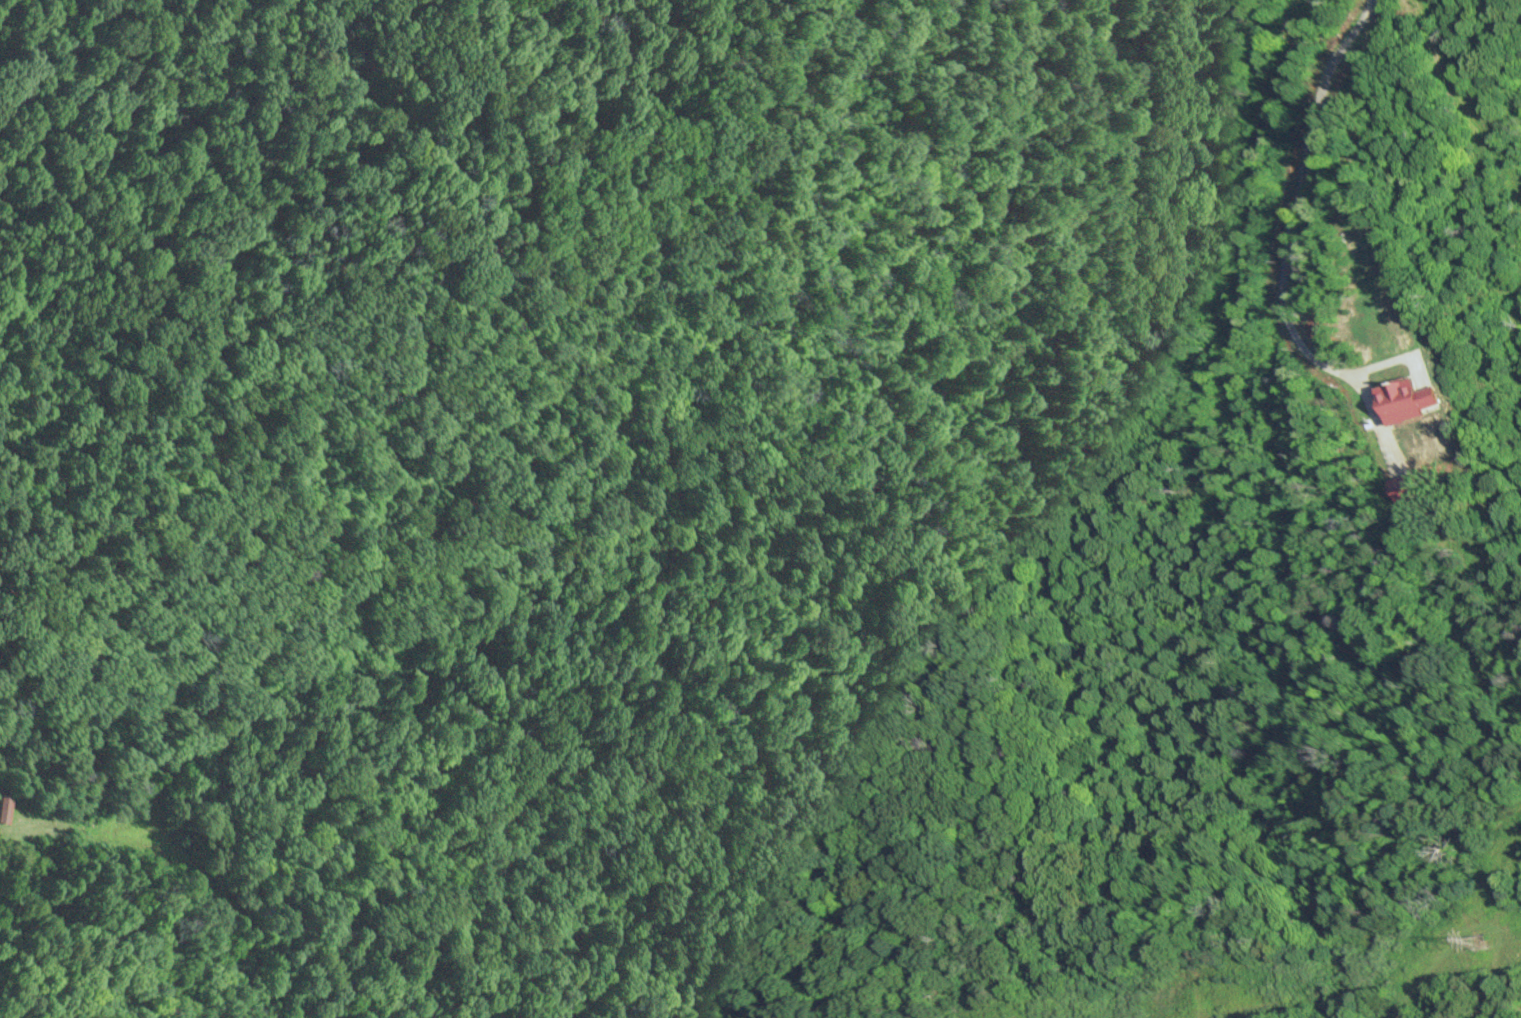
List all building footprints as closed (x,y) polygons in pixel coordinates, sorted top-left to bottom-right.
[(1387,426),(1439,410),(1432,387),(1414,393),(1410,381),(1376,391),(1387,426)] [(1418,496),(1411,475),(1387,482),(1395,504),(1418,496)]
